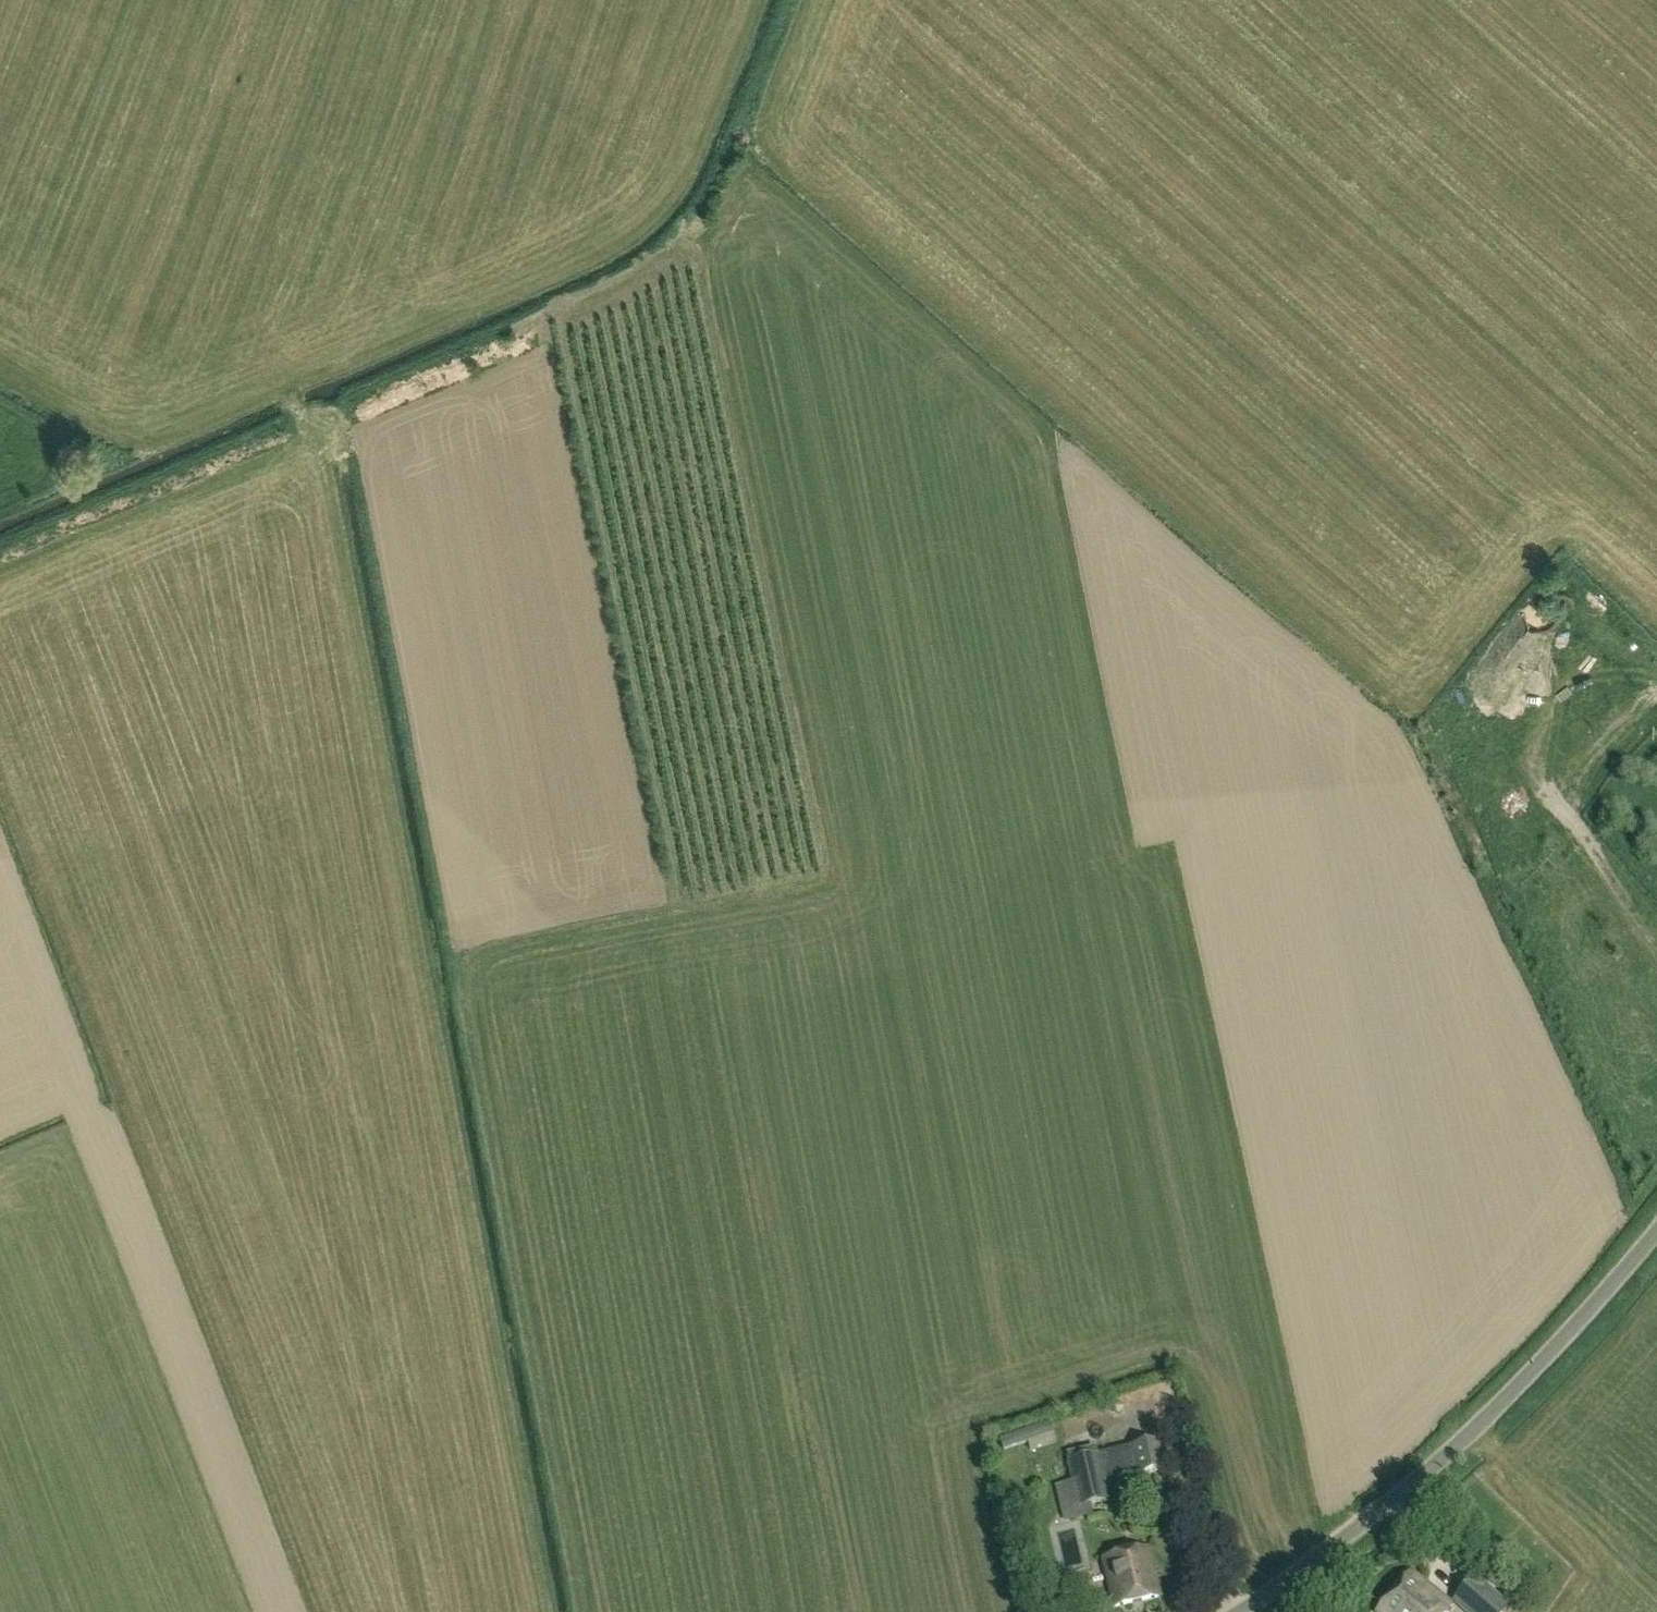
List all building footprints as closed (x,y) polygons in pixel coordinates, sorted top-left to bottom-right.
[(1133,1448),(1101,1455),(1107,1483),(1138,1476),(1166,1470),(1160,1441),(1132,1446),(1133,1448)] [(1101,1455),(1070,1461),(1074,1481),(1079,1504),(1092,1502),(1110,1498),(1107,1483),(1101,1455)] [(1115,1607),(1160,1597),(1149,1550),(1105,1560),(1115,1607)] [(1451,1606),(1412,1573),(1380,1611),(1445,1611),(1451,1606)] [(1462,1611),(1503,1611),(1510,1604),(1475,1575),(1451,1603),(1462,1611)] [(1505,1578),(1496,1589),(1507,1596),(1514,1585),(1505,1578)]
